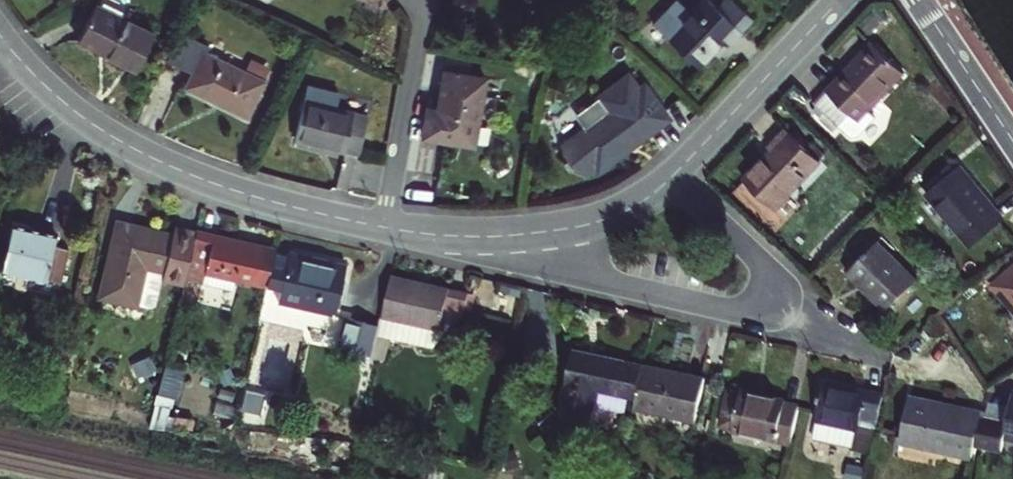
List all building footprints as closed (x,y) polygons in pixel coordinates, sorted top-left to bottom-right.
[(730,0),(725,0),(715,10),(705,0),(701,0),(687,13),(676,3),(654,25),(698,68),(726,41),(731,45),(753,23),(730,0)] [(95,5),(78,42),(137,70),(155,33),(95,5)] [(249,117),(266,82),(272,69),(254,60),(247,74),(206,55),(209,48),(177,33),(164,60),(185,70),(178,85),(249,117)] [(847,75),(845,73),(814,105),(825,115),(819,120),(833,134),(839,129),(850,140),(858,140),(875,122),(869,115),(905,77),(872,44),(854,63),(856,66),(847,75)] [(854,63),(845,73),(847,75),(856,66),(854,63)] [(427,108),(421,139),(474,147),(487,79),(444,71),(437,110),(427,108)] [(585,131),(572,140),(560,149),(564,162),(561,164),(567,171),(570,169),(581,177),(593,168),(597,174),(669,120),(652,97),(646,102),(628,77),(597,100),(598,101),(575,117),(585,131)] [(330,97),(331,90),(309,85),(295,141),(359,156),(368,115),(335,108),(338,99),(330,97)] [(330,97),(338,99),(339,92),(331,90),(330,97)] [(774,152),(745,182),(776,211),(820,163),(786,130),(769,148),(774,152)] [(960,165),(926,195),(969,247),(1005,219),(960,165)] [(162,279),(185,283),(186,281),(196,232),(175,227),(173,235),(117,221),(98,297),(136,307),(136,305),(151,308),(156,306),(162,279)] [(4,267),(47,277),(48,274),(62,278),(70,249),(55,245),(57,235),(13,226),(4,267)] [(196,232),(186,281),(202,284),(205,274),(266,287),(274,253),(275,251),(196,232)] [(878,243),(848,273),(886,310),(916,280),(878,243)] [(281,291),(278,304),(335,315),(346,267),(289,254),(288,256),(274,253),(266,287),(281,291)] [(1012,311),(1012,269),(992,286),(1012,311)] [(60,291),(62,278),(48,274),(47,277),(45,287),(60,291)] [(470,293),(391,276),(382,317),(448,332),(466,316),(467,307),(470,293)] [(373,357),(378,336),(380,325),(349,316),(341,350),(373,357)] [(448,332),(382,317),(380,325),(378,336),(391,339),(431,348),(448,332)] [(391,339),(378,336),(373,357),(373,359),(387,363),(391,339)] [(597,392),(636,400),(644,365),(573,349),(561,403),(562,404),(560,417),(568,421),(578,423),(588,423),(591,410),(593,410),(597,392)] [(171,421),(188,370),(172,364),(155,415),(171,421)] [(673,417),(696,422),(705,378),(644,365),(636,400),(632,419),(670,427),(673,417)] [(870,454),(884,394),(824,381),(811,437),(851,447),(851,451),(870,454)] [(789,443),(799,401),(741,389),(740,390),(726,387),(717,428),(789,443)] [(1010,408),(1008,419),(986,415),(986,412),(982,410),(974,448),(1001,454),(1005,438),(1012,440),(1012,394),(1010,408)] [(899,443),(971,459),(974,448),(982,410),(910,395),(899,443)] [(988,403),(986,412),(986,415),(1008,419),(1010,408),(988,403)] [(693,433),(696,422),(673,417),(670,427),(693,433)]
